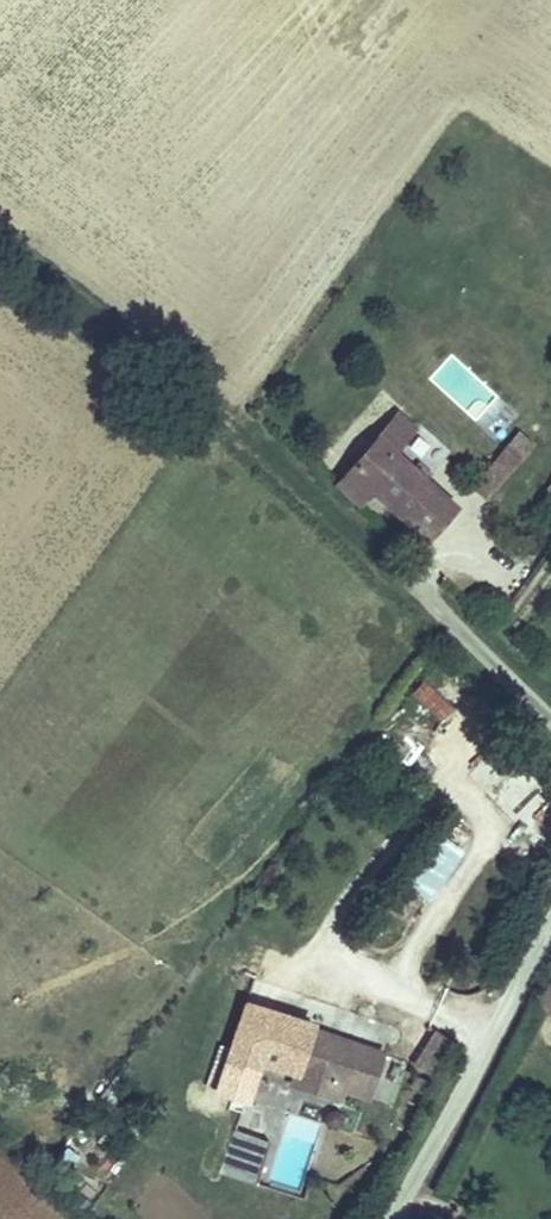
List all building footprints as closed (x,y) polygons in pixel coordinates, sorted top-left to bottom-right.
[(371,420),(332,467),(356,490),(366,480),(426,535),(458,499),(414,461),(400,445),(416,422),(394,403),(376,422),(371,420)] [(521,431),(479,478),(492,487),(531,444),(521,431)] [(414,461),(458,499),(479,478),(435,439),(414,461)] [(422,679),(402,701),(431,727),(450,705),(422,679)] [(378,1057),(305,1034),(308,1022),(287,1015),(270,1068),(290,1074),(285,1088),(321,1100),(325,1086),(365,1098),(378,1057)] [(255,1184),(269,1141),(231,1129),(217,1172),(255,1184)]
